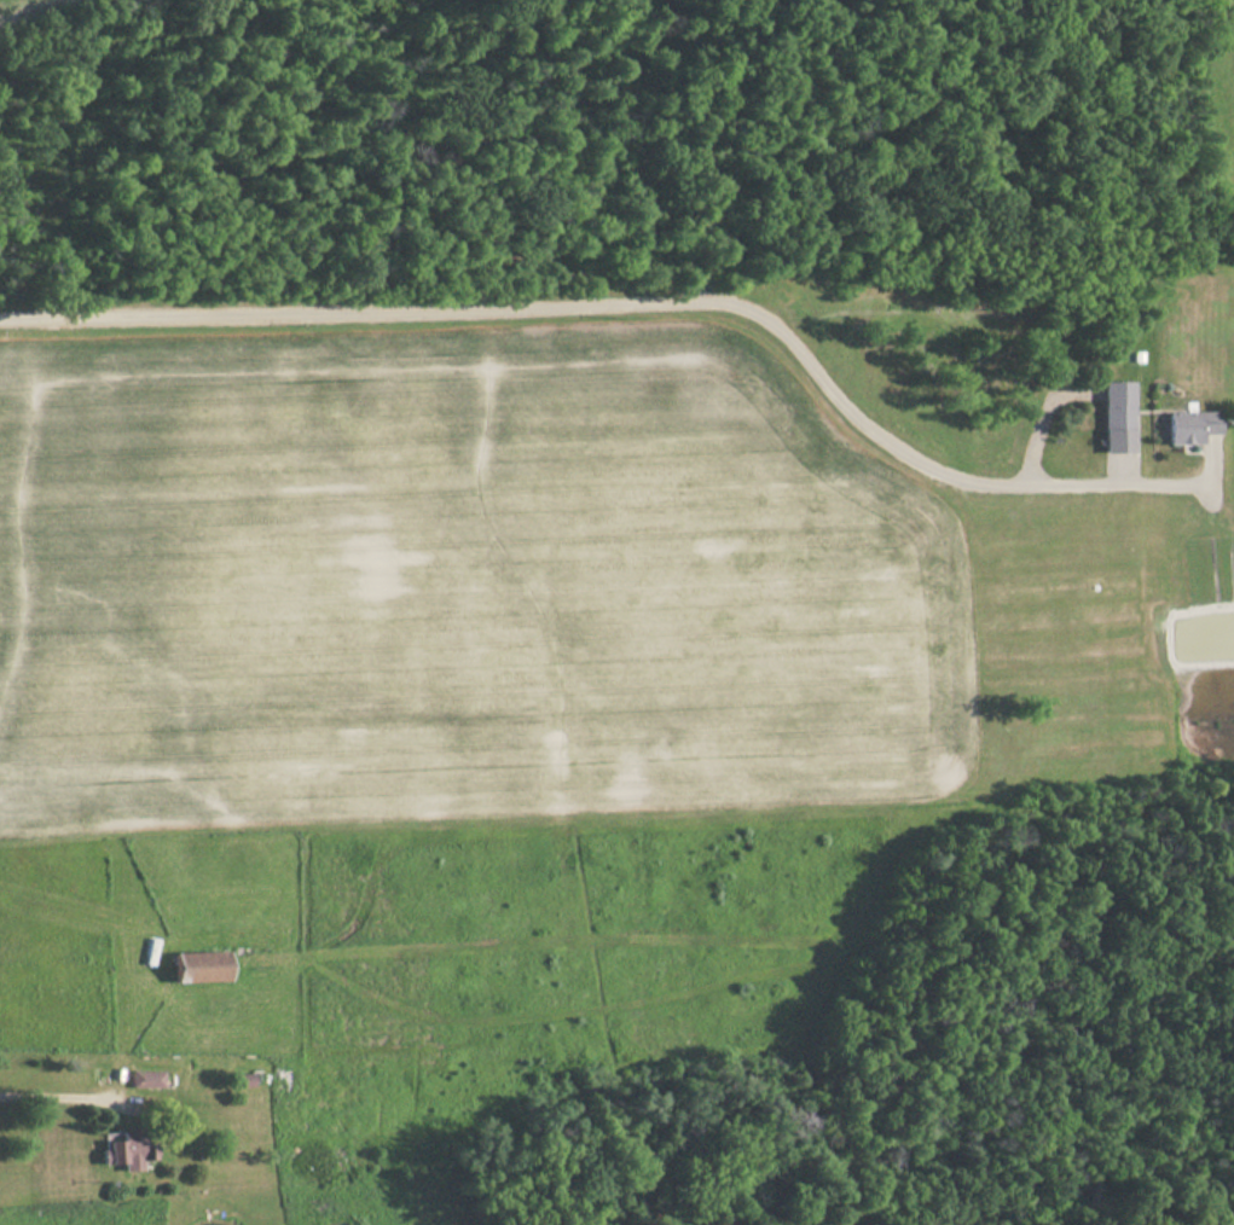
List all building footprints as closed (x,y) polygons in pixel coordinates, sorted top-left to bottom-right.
[(1133,453),(1133,382),(1103,382),(1103,453),(1133,453)] [(1168,413),(1168,444),(1203,444),(1202,434),(1220,434),(1219,412),(1168,413)] [(227,951),(174,951),(174,981),(227,981),(227,951)] [(131,1087),(164,1087),(164,1071),(131,1071),(131,1087)] [(106,1139),(106,1163),(123,1163),(123,1170),(140,1170),(140,1159),(153,1159),(154,1131),(120,1131),(120,1139),(106,1139)]
